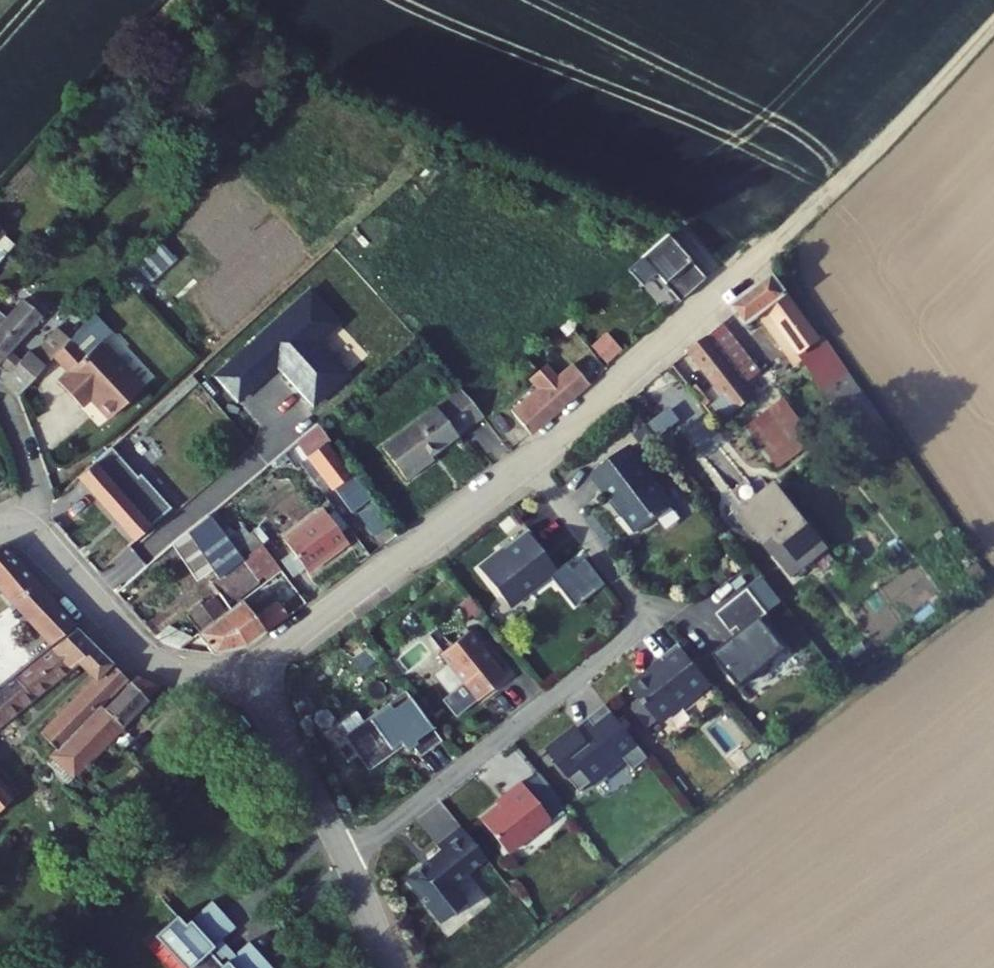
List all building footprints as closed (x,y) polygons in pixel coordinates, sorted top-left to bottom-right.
[(8,249),(19,237),(5,225),(0,231),(0,242),(8,249)] [(676,296),(704,273),(668,230),(641,253),(676,296)] [(821,330),(780,271),(764,283),(748,295),(761,313),(776,302),(804,343),(821,330)] [(5,390),(10,400),(16,410),(51,370),(75,341),(61,327),(26,367),(9,353),(44,311),(26,294),(6,318),(0,313),(0,368),(14,380),(5,390)] [(724,326),(747,362),(741,366),(758,390),(768,370),(733,319),(724,326)] [(75,341),(51,370),(66,382),(57,392),(76,409),(86,397),(93,404),(91,405),(113,424),(142,390),(96,349),(105,338),(90,325),(89,326),(75,341)] [(709,399),(726,421),(758,390),(741,366),(715,329),(695,346),(724,387),(709,399)] [(607,330),(591,344),(606,361),(622,347),(607,330)] [(882,418),(821,330),(804,343),(866,433),(882,418)] [(572,365),(566,369),(558,358),(549,347),(526,366),(530,371),(522,378),(537,395),(511,418),(524,434),(586,382),(572,365)] [(432,460),(429,455),(441,446),(481,414),(458,390),(380,452),(404,483),(432,460)] [(93,404),(86,397),(76,409),(83,415),(91,405),(93,404)] [(777,401),(744,425),(775,468),(808,444),(777,401)] [(671,408),(632,428),(640,442),(679,422),(671,408)] [(332,490),(339,485),(352,475),(312,426),(279,454),(288,464),(303,452),(332,490)] [(592,470),(604,485),(602,487),(611,498),(613,497),(638,529),(671,503),(625,445),(592,470)] [(159,552),(170,543),(206,513),(207,513),(186,490),(149,525),(120,493),(135,479),(108,449),(76,478),(133,539),(126,546),(145,566),(159,552)] [(352,475),(339,485),(358,510),(360,509),(371,499),(352,475)] [(814,552),(829,541),(805,509),(781,478),(767,489),(814,552)] [(788,571),(814,552),(767,489),(739,511),(788,571)] [(371,499),(360,509),(374,526),(386,517),(371,499)] [(330,508),(292,539),(305,555),(318,571),(355,541),(330,508)] [(268,542),(242,562),(206,513),(170,543),(184,560),(189,556),(197,566),(192,571),(196,576),(205,570),(212,564),(218,572),(211,577),(233,606),(240,600),(235,595),(282,559),(268,542)] [(502,548),(478,567),(505,602),(526,586),(528,589),(555,568),(535,543),(537,541),(525,526),(500,546),(502,548)] [(27,624),(50,651),(76,629),(2,546),(0,547),(0,583),(33,618),(27,624)] [(189,556),(184,560),(192,571),(197,566),(189,556)] [(218,572),(212,564),(205,570),(211,577),(218,572)] [(715,652),(741,684),(788,647),(763,616),(769,611),(749,586),(718,611),(733,630),(739,625),(743,630),(715,652)] [(192,610),(207,628),(230,609),(217,594),(206,604),(203,600),(192,610)] [(461,622),(481,614),(473,594),(453,603),(461,622)] [(276,601),(255,616),(242,599),(240,600),(233,606),(230,609),(207,628),(199,635),(221,661),(224,661),(252,650),(290,622),(276,601)] [(164,634),(182,649),(196,638),(178,622),(164,634)] [(76,629),(50,651),(0,691),(0,720),(72,660),(92,680),(39,732),(47,739),(41,746),(52,758),(85,724),(128,680),(78,631),(76,629)] [(503,675),(467,629),(437,651),(473,698),(503,675)] [(196,638),(182,649),(190,652),(197,655),(196,638)] [(711,679),(681,641),(663,655),(665,658),(651,670),(652,672),(634,686),(659,718),(683,699),(685,701),(711,679)] [(101,739),(151,689),(143,685),(136,681),(90,729),(85,724),(52,758),(45,765),(62,782),(103,742),(101,739)] [(343,732),(368,769),(412,740),(419,751),(440,737),(407,689),(343,732)] [(625,757),(634,768),(649,756),(607,703),(589,717),(594,723),(583,732),(578,726),(548,749),(580,790),(608,768),(609,770),(625,757)] [(479,818),(507,853),(550,819),(520,781),(505,793),(507,796),(479,818)] [(460,826),(436,845),(440,850),(406,878),(440,922),(465,902),(450,883),(484,856),(460,826)] [(152,937),(183,967),(264,967),(268,965),(243,938),(217,962),(204,949),(217,937),(229,926),(203,899),(179,924),(172,916),(152,937)]
